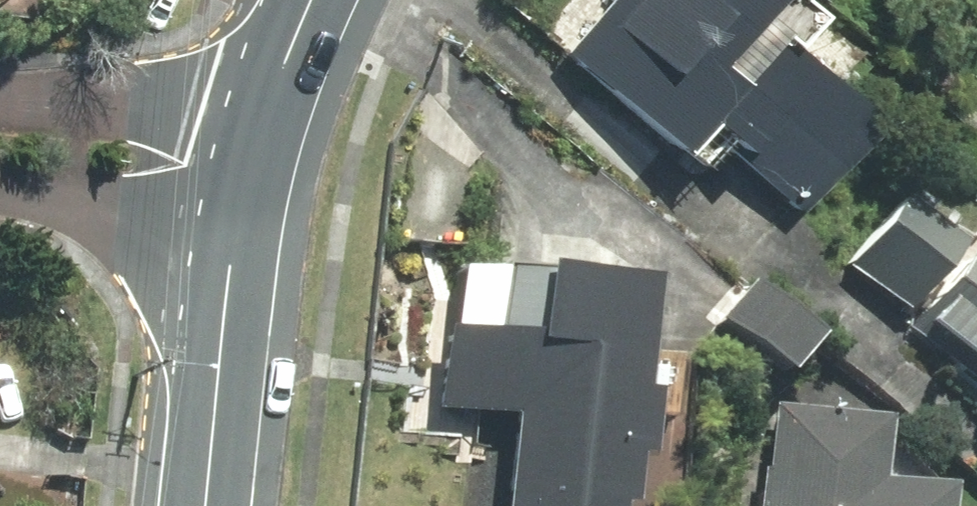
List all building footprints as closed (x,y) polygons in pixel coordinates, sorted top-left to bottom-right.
[(570,47),(686,137),(720,139),(799,201),(868,112),(778,42),(811,0),(606,0),(570,47)] [(915,338),(976,384),(976,255),(915,338)] [(546,263),(535,346),(457,335),(447,410),(514,419),(503,505),(633,505),(664,279),(546,263)] [(824,338),(754,283),(724,321),(794,376),(824,338)] [(777,398),(761,505),(953,505),(956,486),(891,477),(900,416),(777,398)]
